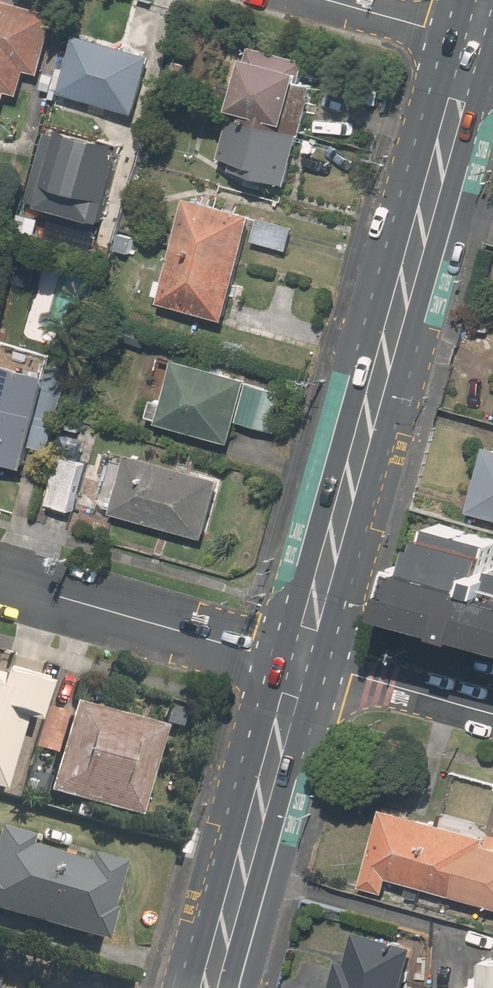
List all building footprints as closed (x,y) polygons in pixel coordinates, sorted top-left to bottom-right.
[(64,9),(31,0),(0,0),(0,100),(13,104),(16,91),(29,94),(36,67),(47,70),(64,9)] [(142,110),(158,53),(85,32),(74,68),(66,65),(60,86),(142,110)] [(292,183),(324,61),(256,44),(228,155),(242,158),(239,170),(292,183)] [(37,199),(112,217),(133,135),(78,121),(74,137),(54,132),(37,199)] [(347,178),(354,156),(315,144),(308,166),(347,178)] [(231,317),(264,211),(198,190),(165,296),(231,317)] [(74,374),(10,356),(0,390),(0,461),(1,455),(34,465),(39,445),(53,449),(74,374)] [(281,429),(293,387),(183,357),(172,401),(157,397),(151,417),(238,440),(243,419),(281,429)] [(481,449),(464,513),(492,521),(492,452),(481,449)] [(81,511),(98,458),(73,450),(56,502),(81,511)] [(211,533),(227,477),(136,450),(133,462),(113,456),(100,501),(211,533)] [(429,522),(405,614),(492,637),(492,538),(429,522)] [(52,677),(0,661),(0,784),(8,787),(30,711),(41,714),(52,677)] [(143,815),(170,723),(80,697),(53,789),(143,815)] [(59,753),(73,711),(52,704),(38,745),(59,753)] [(377,810),(359,875),(492,912),(492,842),(377,810)] [(93,860),(32,843),(35,831),(7,823),(0,848),(0,907),(109,936),(129,860),(96,851),(93,860)] [(325,987),(398,987),(408,950),(351,934),(343,964),(333,961),(325,987)] [(482,987),(492,987),(492,959),(486,959),(482,987)]
